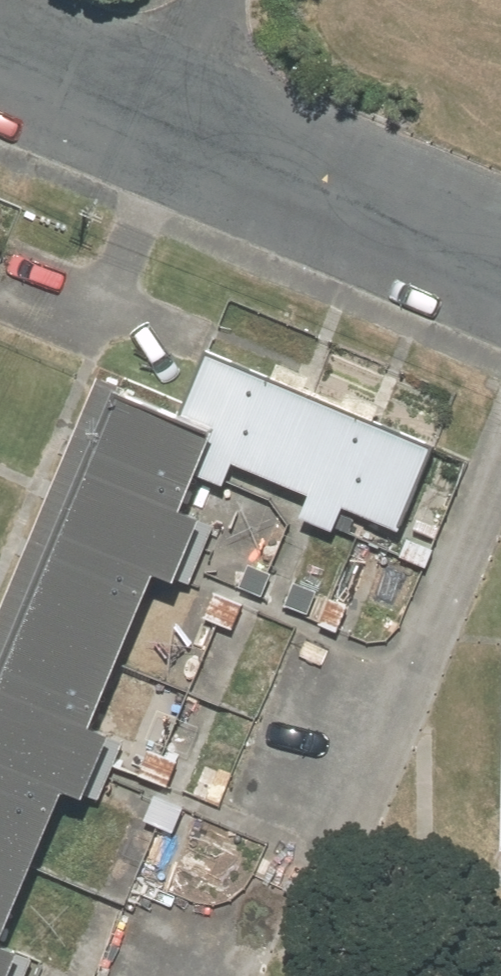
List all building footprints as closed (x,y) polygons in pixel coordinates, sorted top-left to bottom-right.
[(182,410),(102,376),(0,615),(0,930),(64,779),(91,791),(117,731),(90,719),(156,564),(177,573),(203,513),(182,504),(195,472),(223,484),(234,458),(308,490),(299,512),(335,527),(344,505),(400,529),(435,447),(208,351),(182,410)] [(430,544),(408,535),(401,553),(422,562),(430,544)] [(285,580),(247,564),(237,586),(275,602),(285,580)] [(353,603),(336,595),(323,626),(340,633),(353,603)] [(245,610),(212,596),(202,618),(236,632),(245,610)] [(179,760),(148,747),(138,770),(169,784),(179,760)] [(183,807),(157,795),(145,822),(172,833),(183,807)] [(25,954),(0,943),(0,975),(15,975),(25,954)]
